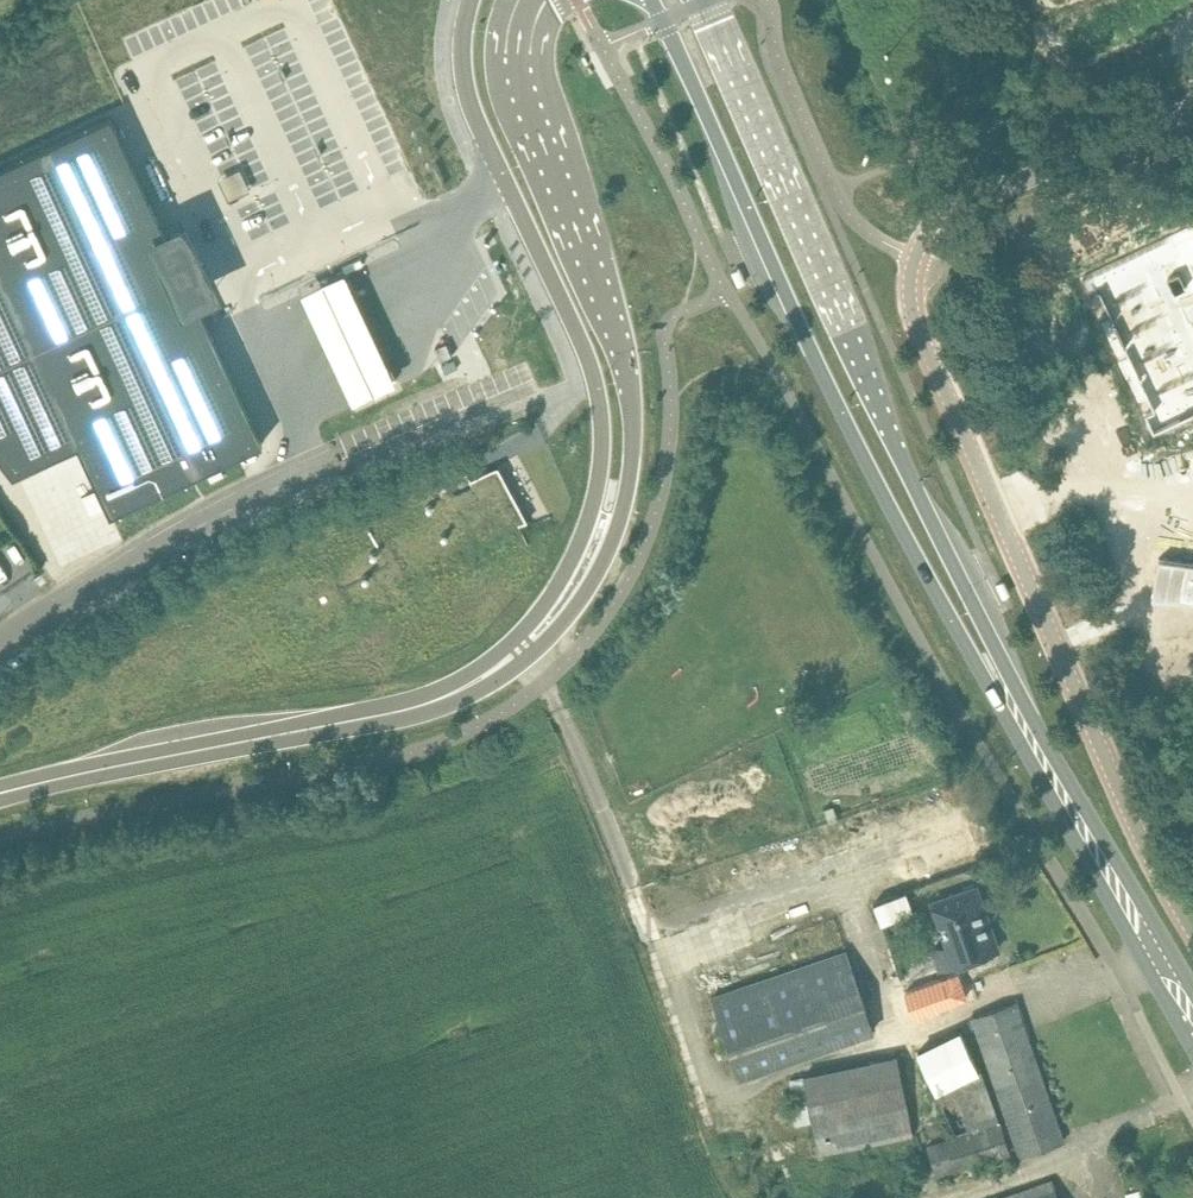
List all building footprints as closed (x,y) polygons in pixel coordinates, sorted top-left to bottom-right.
[(13,474),(78,444),(110,513),(118,510),(263,443),(221,353),(208,324),(199,305),(194,294),(206,288),(182,235),(169,240),(164,229),(111,115),(0,167),(0,457),(13,474)] [(1095,298),(1111,332),(1119,328),(1131,353),(1122,357),(1138,391),(1147,388),(1153,400),(1144,404),(1153,422),(1161,419),(1165,427),(1186,417),(1189,425),(1192,423),(1192,242),(1174,251),(1170,243),(1116,268),(1120,276),(1099,286),(1103,294),(1095,298)] [(343,284),(301,303),(354,414),(396,394),(343,284)] [(447,349),(435,354),(441,367),(453,362),(448,352),(447,349)] [(466,472),(417,498),(429,521),(305,585),(325,623),(476,544),(479,548),(527,523),(498,467),(471,481),(466,472)] [(12,743),(0,720),(0,749),(12,743)] [(914,875),(894,880),(897,893),(918,888),(914,875)] [(940,969),(998,949),(976,887),(933,902),(948,944),(934,949),(940,969)] [(905,892),(873,903),(881,924),(912,914),(905,892)] [(846,952),(711,998),(738,1076),(873,1031),(846,952)] [(957,972),(904,991),(913,1016),(966,997),(957,972)] [(975,1025),(1020,1156),(1064,1141),(1016,1003),(969,1019),(971,1026),(975,1025)] [(805,1091),(818,1152),(911,1133),(896,1057),(872,1062),(875,1077),(805,1091)] [(998,1118),(980,1067),(939,1086),(956,1133),(998,1118)] [(992,1164),(1011,1159),(1000,1122),(926,1143),(935,1173),(990,1157),(992,1164)] [(1052,1180),(1000,1197),(1058,1197),(1052,1180)]
